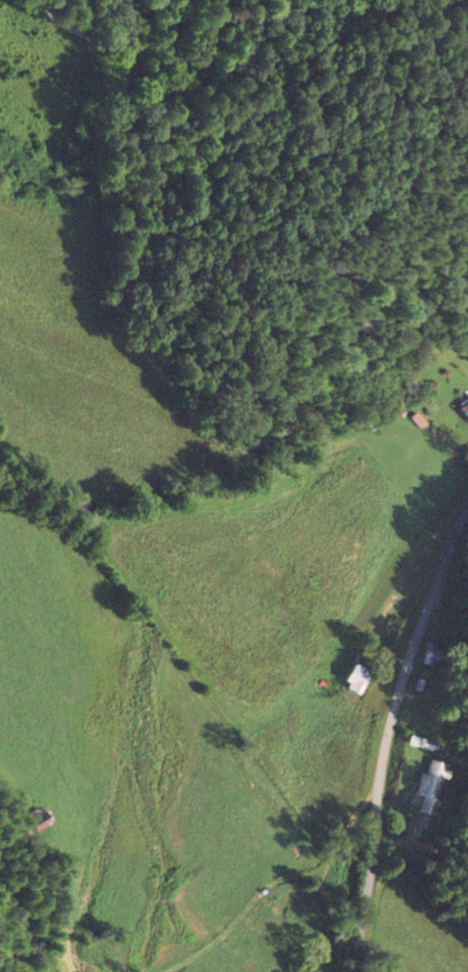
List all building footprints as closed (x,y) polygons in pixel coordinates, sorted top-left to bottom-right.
[(440,644),(429,640),(422,662),(432,666),(440,644)] [(373,671),(357,663),(345,686),(361,694),(373,671)] [(435,817),(440,799),(437,798),(443,777),(449,779),(453,766),(431,760),(427,774),(422,773),(416,793),(423,795),(418,812),(435,817)]
